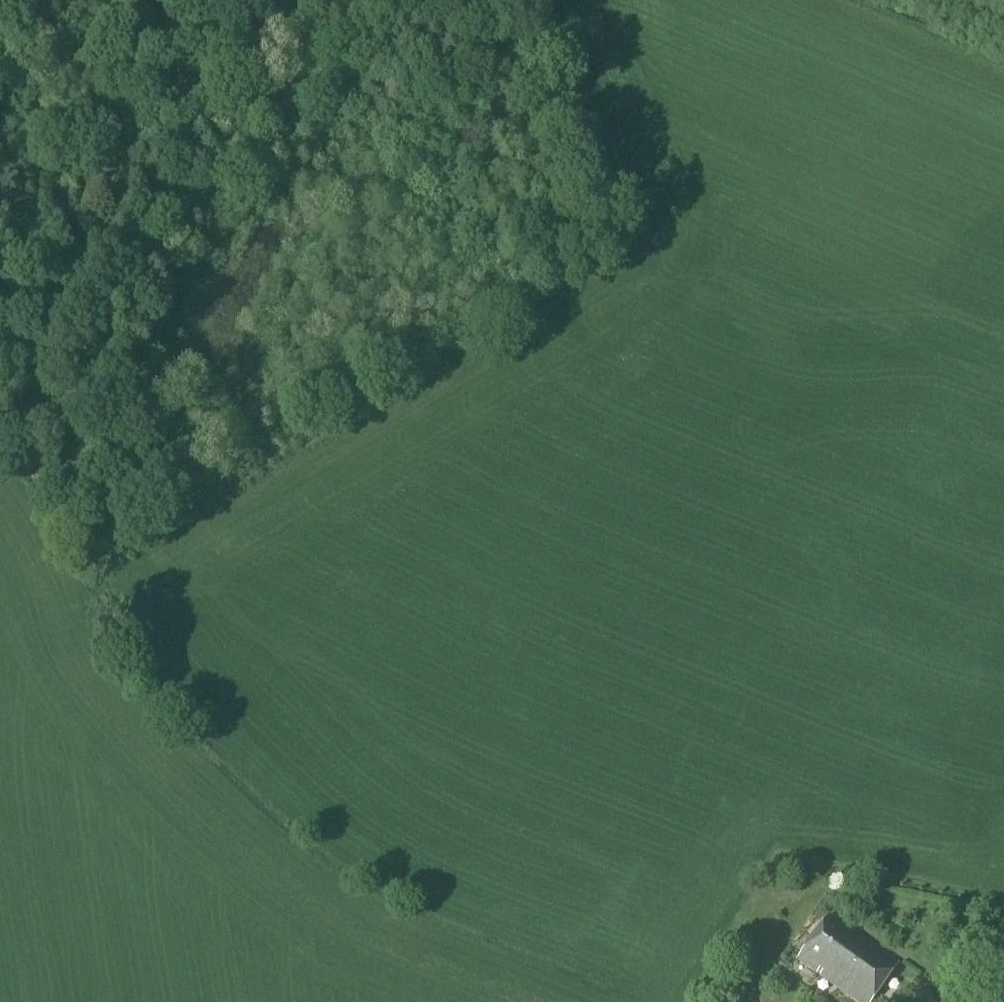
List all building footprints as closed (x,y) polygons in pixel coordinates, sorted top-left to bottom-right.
[(897,964),(828,915),(797,959),(857,1001),(870,1001),(897,964)]
